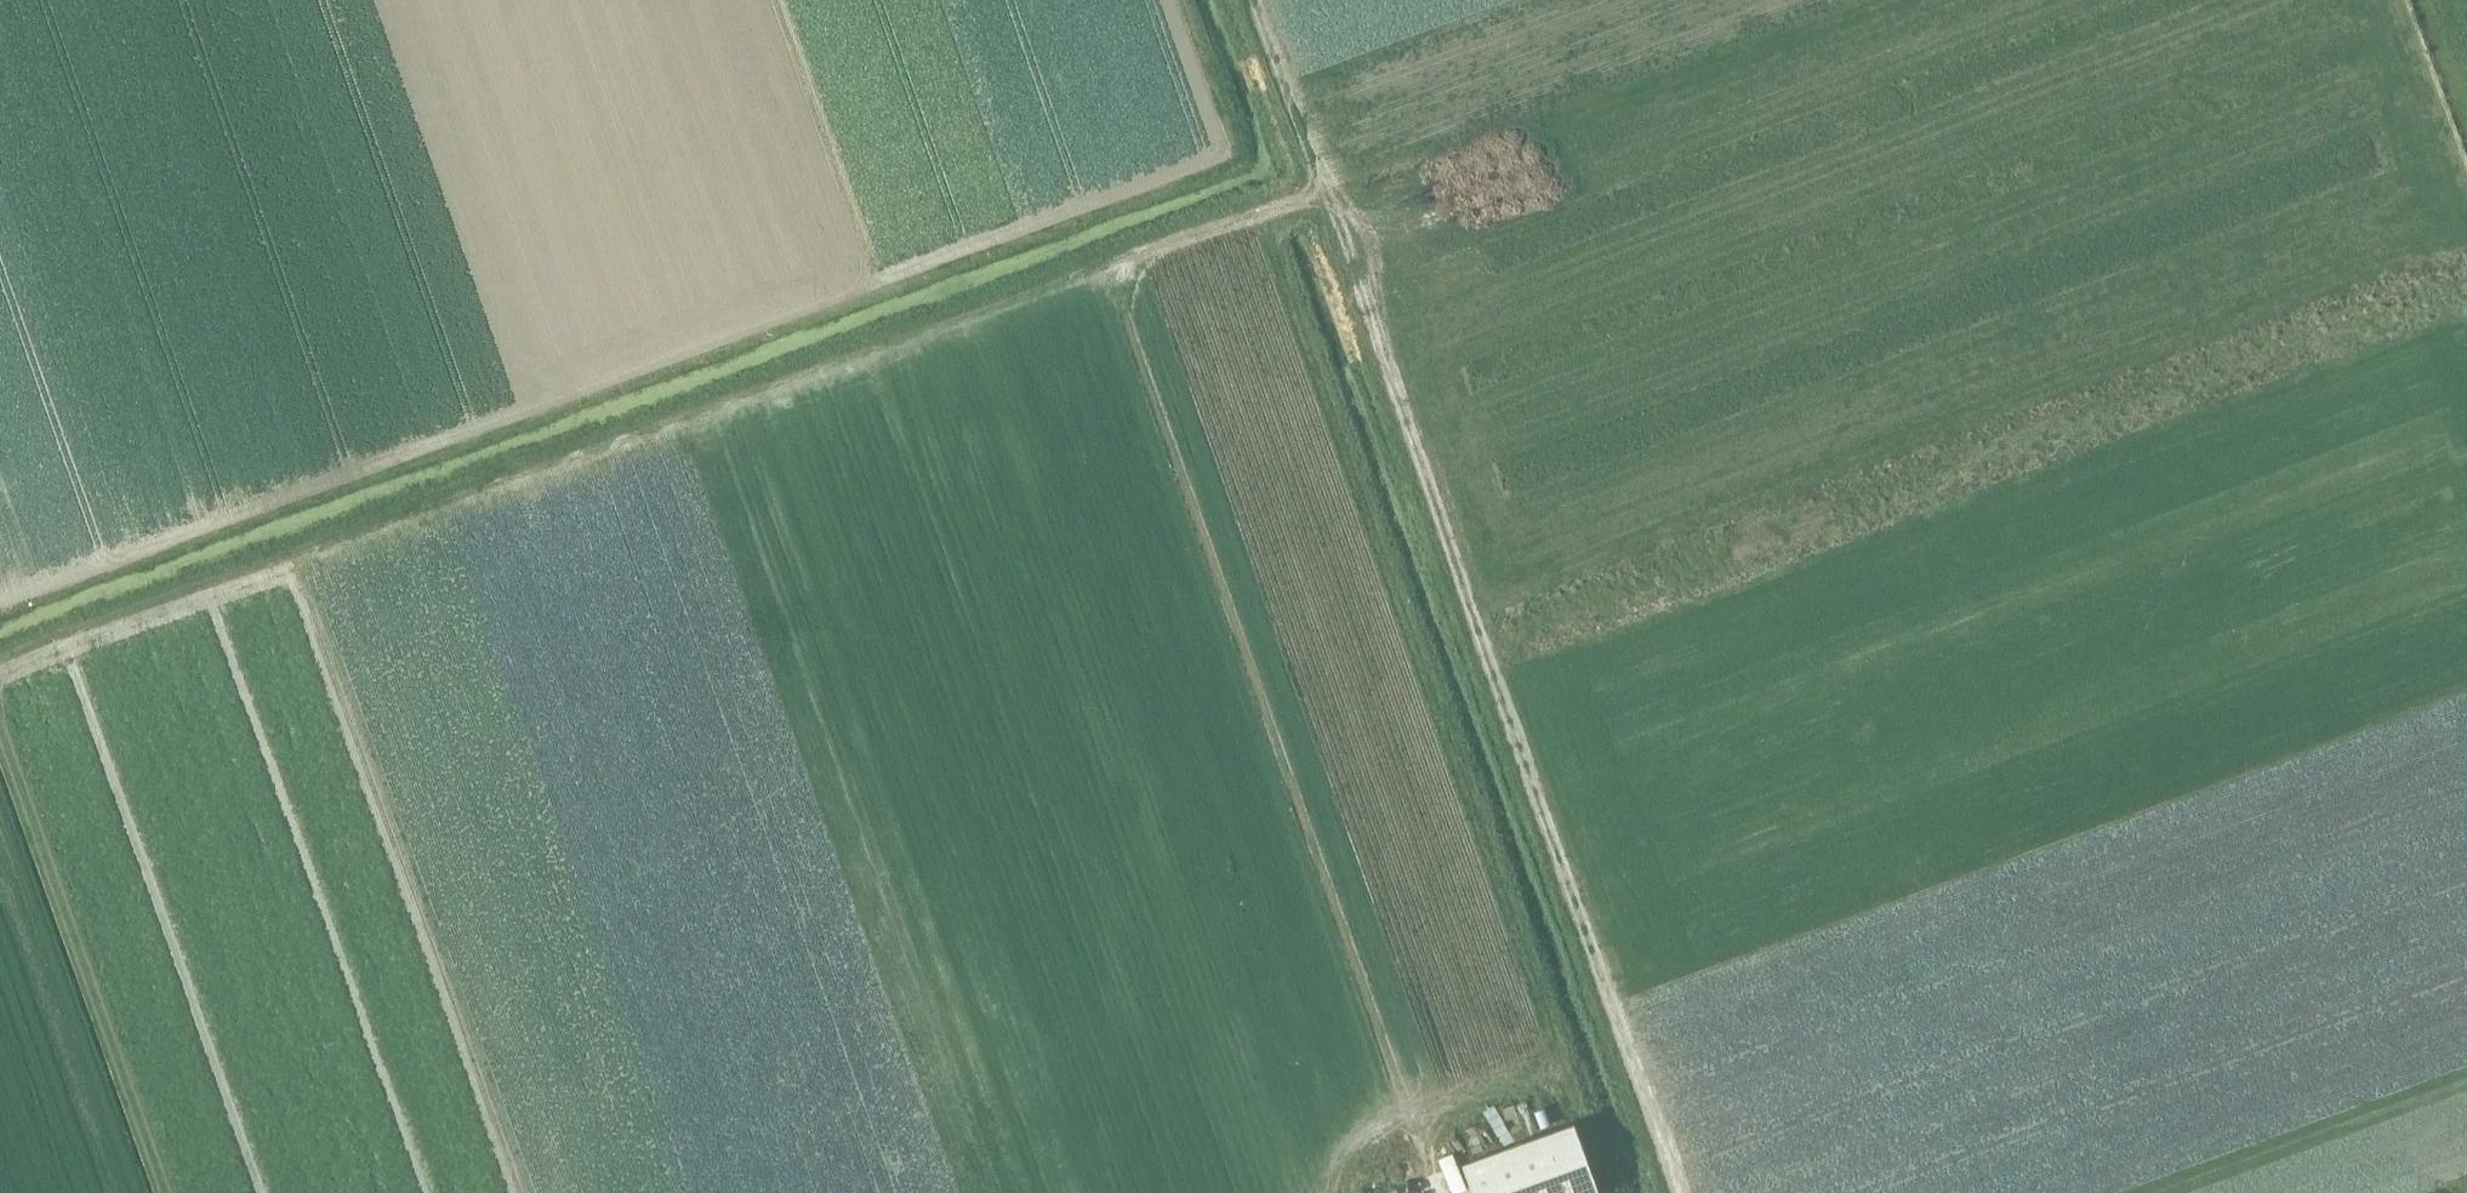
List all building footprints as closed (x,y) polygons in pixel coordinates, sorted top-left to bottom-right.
[(1472,1192),(1596,1192),(1571,1123),(1461,1162),(1472,1192)]
